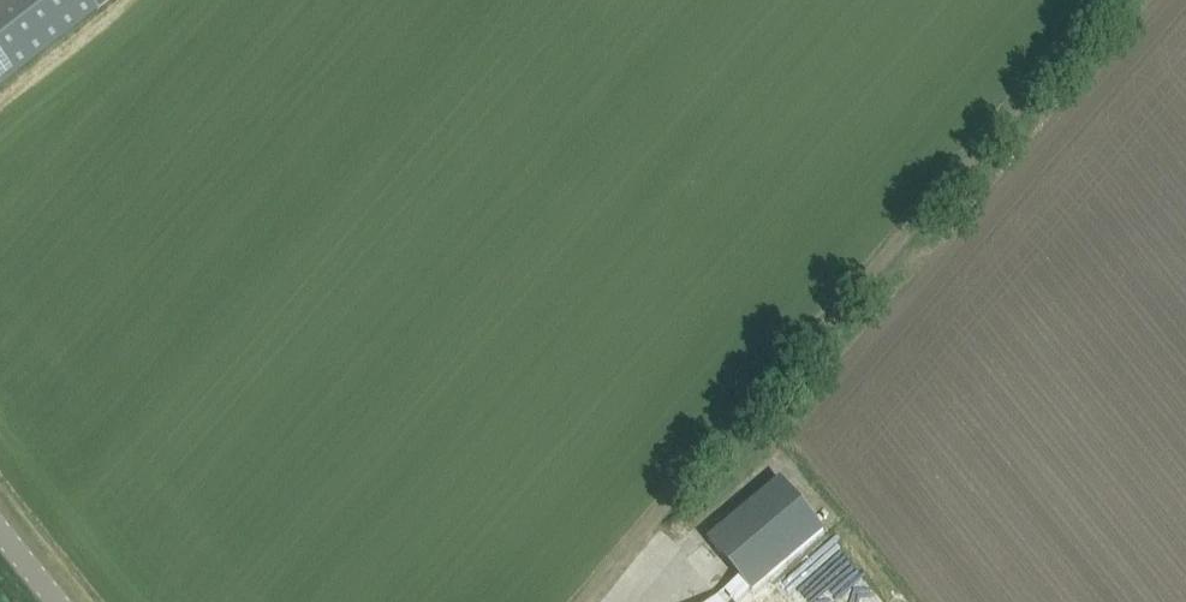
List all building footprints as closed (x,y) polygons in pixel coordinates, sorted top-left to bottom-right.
[(109,0),(0,0),(0,84),(109,0)] [(736,601),(883,601),(782,480),(710,540),(741,577),(726,590),(736,601)]
